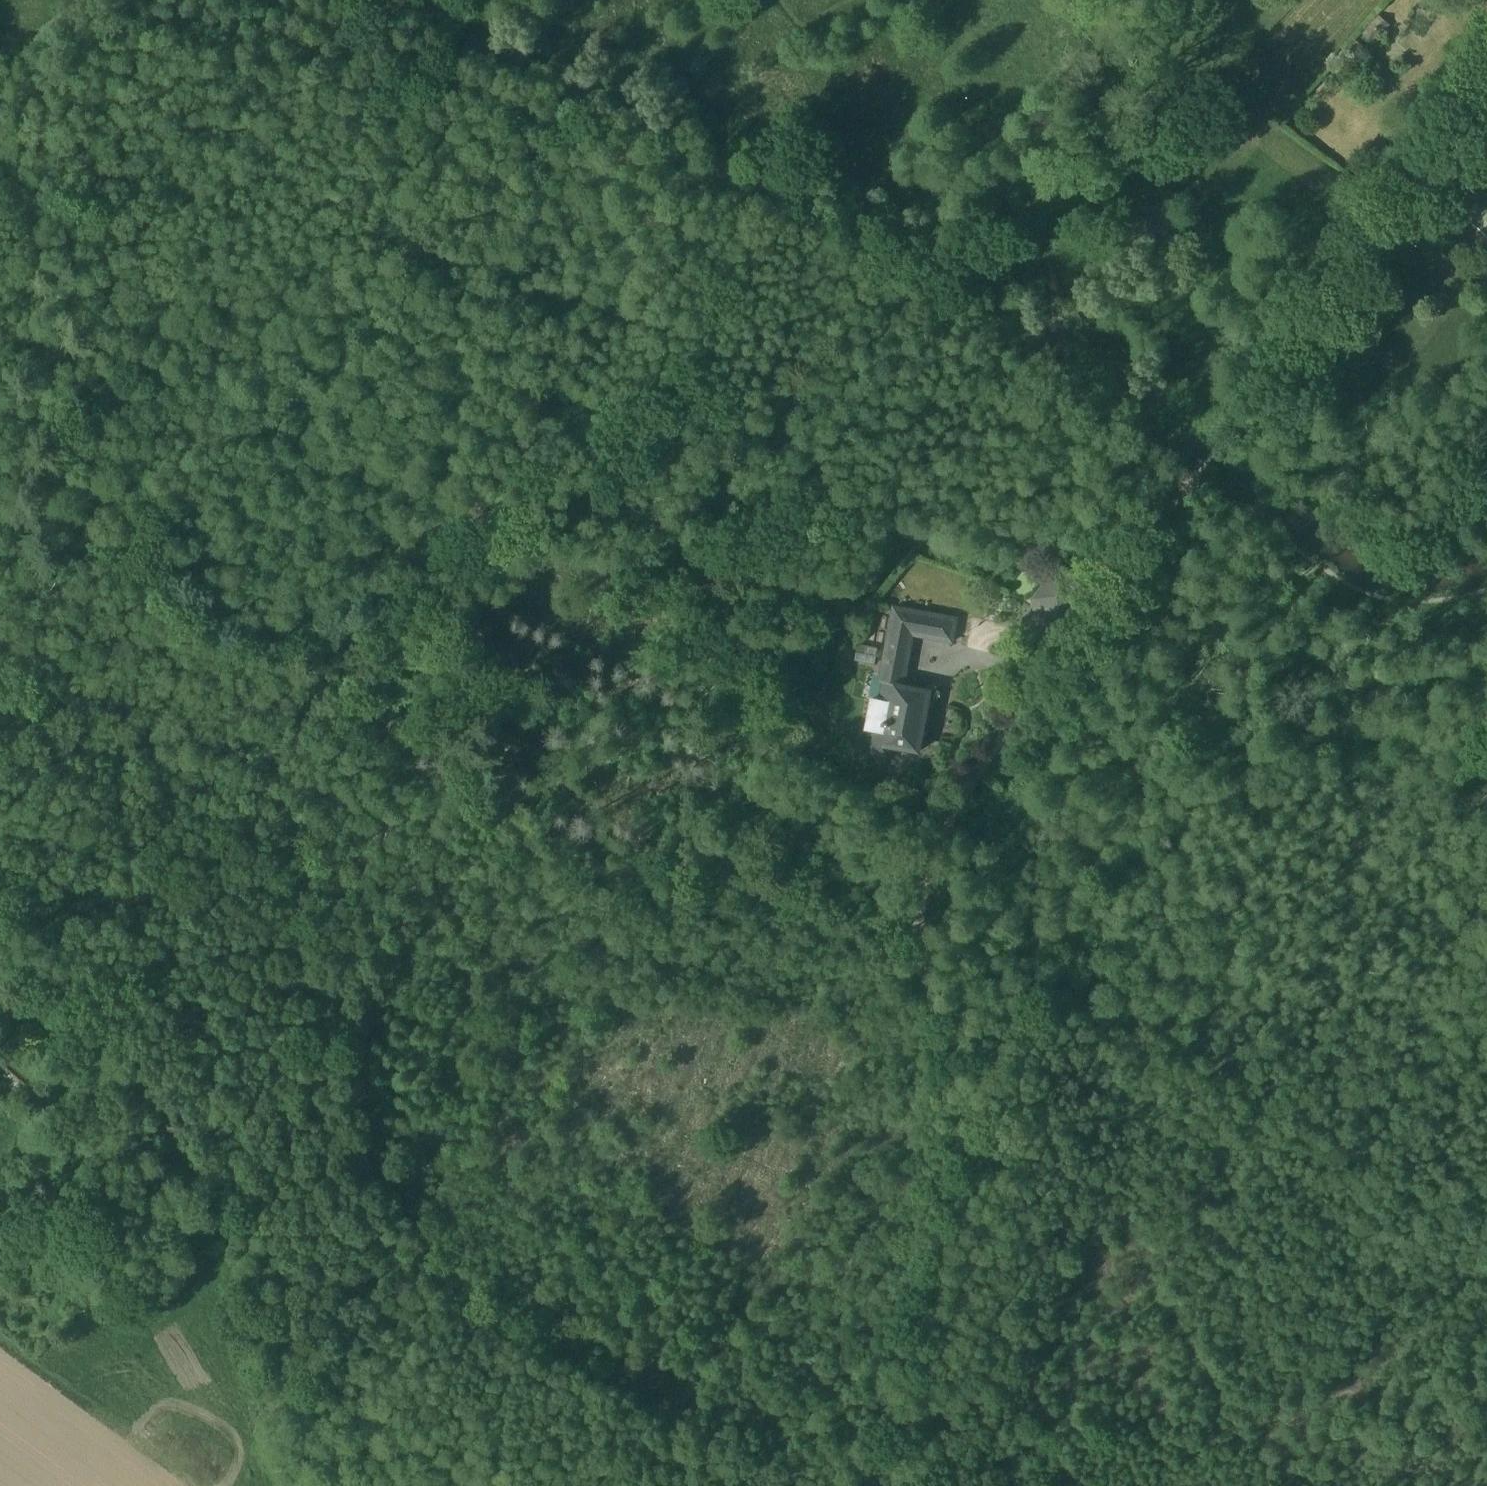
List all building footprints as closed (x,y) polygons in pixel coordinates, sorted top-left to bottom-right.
[(1059,565),(1034,599),(1060,618),(1085,584),(1059,565)] [(894,607),(881,674),(885,674),(884,682),(903,686),(913,634),(952,642),(957,619),(894,607)] [(903,686),(884,682),(881,699),(875,730),(871,753),(889,756),(891,747),(919,752),(930,692),(903,686)] [(872,698),(866,729),(875,730),(881,699),(872,698)]
